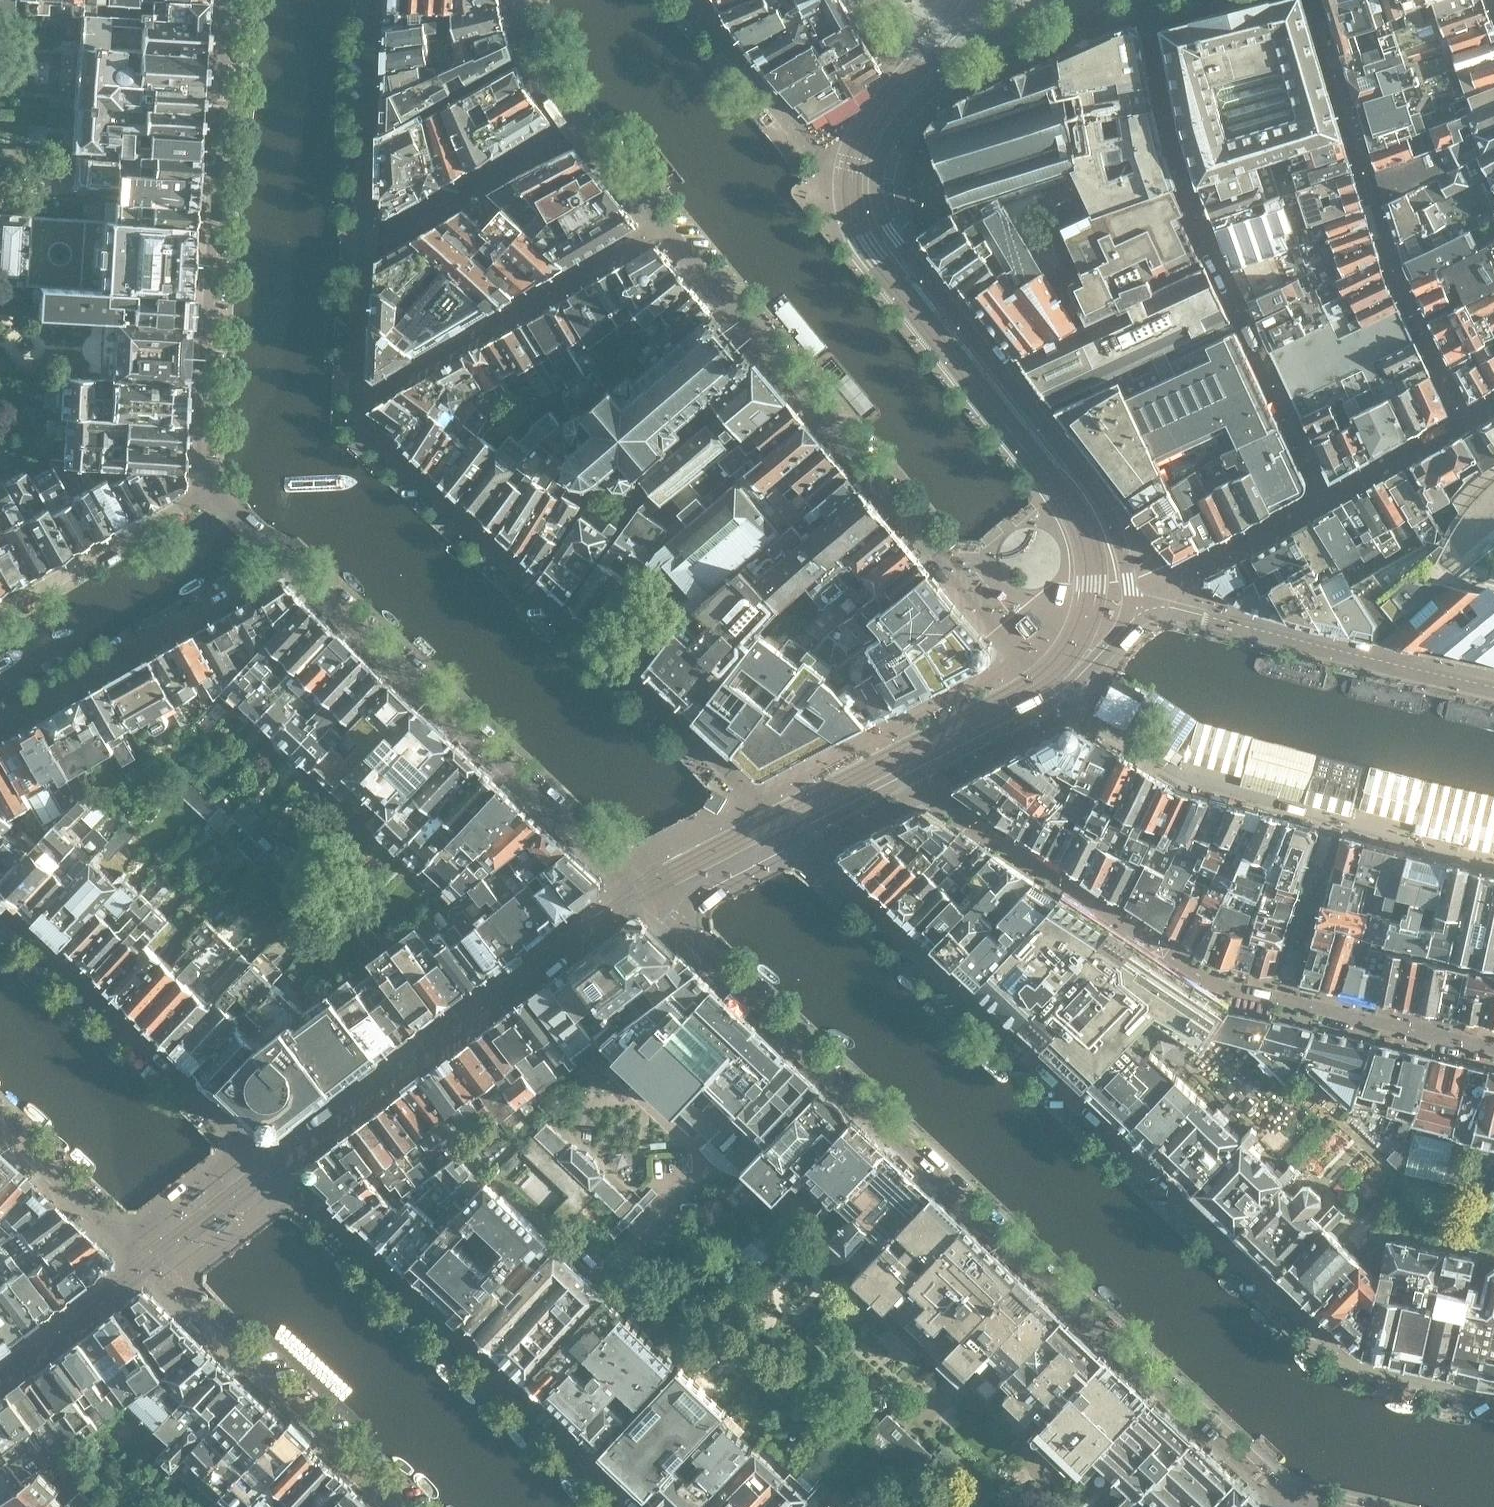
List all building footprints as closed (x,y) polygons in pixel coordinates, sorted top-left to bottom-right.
[(13,0),(0,0),(0,43),(33,45),(35,13),(13,12),(13,5),(13,0)] [(36,0),(23,0),(23,5),(13,5),(13,12),(35,13),(36,0)] [(35,13),(46,14),(47,0),(36,0),(35,13)] [(81,0),(62,0),(67,0),(67,10),(57,10),(57,14),(80,15),(81,0)] [(206,22),(207,4),(146,1),(145,14),(142,18),(136,18),(103,16),(104,0),(81,0),(80,15),(78,47),(204,55),(206,22)] [(137,0),(104,0),(103,16),(136,18),(137,0)] [(404,0),(384,0),(384,11),(388,12),(403,10),(404,0)] [(424,0),(404,0),(403,10),(408,10),(408,23),(422,21),(423,12),(424,0)] [(455,0),(424,0),(423,12),(429,12),(429,20),(437,19),(452,18),(454,11),(455,0)] [(474,0),(455,0),(454,11),(475,7),(474,0)] [(744,0),(715,0),(722,10),(744,0)] [(781,4),(786,1),(786,0),(744,0),(722,10),(733,27),(781,4)] [(810,10),(805,0),(789,0),(786,1),(793,13),(788,16),(781,4),(733,27),(749,47),(810,10)] [(810,10),(749,47),(768,69),(827,34),(852,19),(842,0),(805,0),(810,10)] [(1332,102),(1328,89),(1325,78),(1319,58),(1313,39),(1314,39),(1302,0),(1273,0),(1272,0),(1271,0),(1269,0),(1267,0),(1263,1),(1264,1),(1255,3),(1249,5),(1241,7),(1235,8),(1236,9),(1227,12),(1227,10),(1193,19),(1193,20),(1189,21),(1184,23),(1184,22),(1175,24),(1175,25),(1170,26),(1169,26),(1162,28),(1169,61),(1170,61),(1172,69),(1170,69),(1181,123),(1185,138),(1186,138),(1189,146),(1188,146),(1199,182),(1212,217),(1249,205),(1247,198),(1259,194),(1256,184),(1243,188),(1241,180),(1253,175),(1249,166),(1269,159),(1286,153),(1342,135),(1332,102)] [(1414,62),(1408,44),(1489,16),(1483,1),(1411,25),(1398,30),(1384,35),(1370,0),(1327,0),(1326,1),(1327,3),(1330,12),(1341,49),(1342,53),(1343,53),(1344,58),(1344,60),(1345,60),(1347,67),(1346,67),(1357,100),(1371,149),(1418,130),(1431,125),(1421,96),(1452,86),(1447,73),(1442,56),(1415,65),(1414,62)] [(1386,0),(1370,0),(1384,35),(1398,30),(1386,0)] [(1401,0),(1386,0),(1398,30),(1411,25),(1405,9),(1401,0)] [(1405,9),(1431,0),(1401,0),(1405,9)] [(1483,1),(1483,0),(1431,0),(1405,9),(1411,25),(1483,1)] [(509,42),(506,33),(505,27),(499,3),(475,7),(454,11),(452,18),(454,28),(450,29),(451,33),(448,39),(449,44),(456,44),(458,50),(437,58),(436,59),(439,72),(509,42)] [(408,23),(408,10),(403,10),(388,12),(388,25),(408,23)] [(1493,38),(1493,30),(1489,16),(1408,44),(1414,62),(1446,51),(1447,54),(1493,38)] [(428,39),(427,30),(437,29),(437,19),(429,20),(422,21),(408,23),(388,25),(387,47),(428,41),(428,39)] [(863,39),(852,19),(827,34),(840,53),(844,50),(863,39)] [(1152,108),(1145,70),(1147,70),(1140,31),(1137,31),(1131,27),(1130,24),(1109,30),(1109,31),(1056,55),(1070,104),(1076,102),(1082,124),(1152,108)] [(783,87),(840,53),(827,34),(768,69),(783,87)] [(437,58),(437,38),(428,39),(428,41),(387,47),(386,68),(436,59),(437,58)] [(1493,57),(1493,38),(1447,54),(1442,56),(1447,73),(1493,57)] [(872,55),(869,50),(863,39),(844,50),(853,66),(872,55)] [(384,129),(513,56),(509,42),(439,72),(385,95),(383,129),(384,129)] [(201,112),(203,77),(204,55),(78,47),(55,46),(55,52),(60,52),(61,55),(69,55),(70,53),(76,53),(73,100),(70,101),(67,97),(60,96),(57,99),(52,99),(51,106),(56,106),(123,109),(139,110),(201,112)] [(797,103),(853,66),(844,50),(840,53),(783,87),(797,103)] [(852,93),(866,85),(864,82),(875,75),(881,72),(872,55),(853,66),(797,103),(810,118),(824,110),(830,121),(859,104),(852,93)] [(1078,178),(1089,201),(1096,215),(1172,186),(1175,185),(1164,153),(1160,140),(1157,129),(1152,108),(1082,124),(1076,125),(1070,104),(1056,55),(1032,66),(959,98),(934,116),(925,129),(955,210),(971,202),(975,209),(1078,178)] [(1447,73),(1452,86),(1421,96),(1431,125),(1493,101),(1493,57),(1447,73)] [(385,95),(439,72),(436,59),(386,68),(385,95)] [(484,108),(525,86),(516,65),(463,95),(470,108),(480,102),(484,108)] [(467,169),(551,121),(537,103),(525,86),(484,108),(473,114),(470,108),(463,95),(442,107),(467,169)] [(1493,122),(1493,101),(1431,125),(1418,130),(1421,139),(1425,153),(1428,151),(1426,146),(1438,143),(1439,147),(1493,122)] [(200,135),(200,127),(201,112),(139,110),(138,123),(121,122),(123,109),(56,106),(56,109),(73,110),(72,147),(54,146),(53,152),(72,153),(72,150),(112,153),(113,149),(118,149),(120,131),(200,135)] [(467,169),(442,107),(422,118),(440,185),(467,169)] [(440,185),(422,118),(384,140),(383,139),(382,193),(412,178),(422,195),(440,185)] [(1493,169),(1493,122),(1439,147),(1428,151),(1425,153),(1412,157),(1377,169),(1377,171),(1385,198),(1385,200),(1386,200),(1386,201),(1439,177),(1446,191),(1493,169)] [(1412,157),(1408,144),(1421,139),(1418,130),(1371,149),(1377,168),(1377,169),(1412,157)] [(196,205),(198,165),(200,135),(120,131),(118,149),(113,149),(112,153),(72,150),(72,153),(71,163),(77,164),(77,184),(123,186),(122,202),(196,205)] [(1346,151),(1344,143),(1342,135),(1286,153),(1289,161),(1304,156),(1307,164),(1346,151)] [(536,198),(590,168),(574,147),(573,148),(513,178),(533,199),(536,198)] [(1352,171),(1347,154),(1346,151),(1307,164),(1292,169),(1298,189),(1352,171)] [(552,218),(606,186),(590,167),(590,168),(536,198),(552,218)] [(1493,194),(1493,169),(1446,191),(1439,177),(1386,201),(1386,203),(1387,203),(1391,218),(1392,221),(1397,238),(1493,194)] [(1352,171),(1298,189),(1284,193),(1295,226),(1362,204),(1352,171)] [(388,215),(422,195),(412,178),(382,193),(381,208),(382,208),(382,209),(381,210),(381,211),(382,212),(382,213),(383,214),(384,215),(385,215),(386,215),(388,215)] [(567,265),(535,235),(544,225),(534,218),(538,215),(532,200),(533,199),(513,178),(462,210),(438,225),(516,294),(567,265)] [(567,265),(638,224),(621,204),(606,186),(552,218),(544,225),(535,235),(567,265)] [(1230,320),(1211,279),(1205,266),(1153,290),(1147,277),(1159,272),(1157,269),(1165,266),(1168,272),(1199,257),(1183,223),(1182,223),(1178,215),(1184,212),(1172,186),(1096,215),(1089,201),(1086,202),(1086,203),(1081,205),(1081,204),(1080,203),(1079,201),(1077,200),(1074,198),(1071,198),(1070,197),(1067,198),(1064,199),(1062,200),(1060,201),(1059,203),(1058,205),(1057,206),(1056,209),(1056,211),(1056,213),(1057,214),(1057,216),(1085,281),(1083,281),(1082,280),(1080,279),(1079,278),(1078,278),(1076,278),(1075,278),(1074,278),(1072,279),(1071,280),(1070,282),(1069,283),(1069,284),(1069,285),(1069,286),(1069,287),(1069,288),(1080,311),(1069,317),(1074,327),(1016,354),(1017,356),(1051,403),(1093,384),(1110,376),(1121,371),(1138,363),(1230,320)] [(1493,237),(1493,209),(1492,205),(1493,204),(1493,194),(1397,238),(1398,239),(1404,261),(1410,276),(1440,262),(1493,237)] [(1295,239),(1291,228),(1280,195),(1258,202),(1260,209),(1251,212),(1249,205),(1212,217),(1225,251),(1233,268),(1295,239)] [(194,228),(195,213),(196,205),(122,202),(110,201),(108,220),(108,223),(194,228)] [(990,236),(980,218),(975,209),(971,202),(955,210),(944,216),(944,217),(919,234),(932,249),(945,265),(990,236)] [(1069,317),(1006,203),(980,218),(990,236),(1009,270),(970,295),(1016,354),(1074,327),(1069,317)] [(1372,237),(1368,224),(1368,223),(1367,221),(1363,206),(1362,204),(1295,226),(1291,228),(1295,239),(1301,259),(1304,265),(1373,240),(1372,237)] [(194,228),(108,223),(108,220),(0,214),(0,283),(39,285),(191,295),(194,228)] [(516,294),(438,225),(412,239),(439,261),(446,268),(460,279),(491,309),(516,294)] [(1009,270),(990,236),(945,265),(970,295),(1009,270)] [(1493,286),(1493,237),(1440,262),(1448,279),(1455,276),(1466,300),(1493,286)] [(419,283),(439,261),(412,239),(378,259),(377,288),(383,288),(399,302),(418,282),(419,283)] [(1307,274),(1304,265),(1301,259),(1295,239),(1233,268),(1242,288),(1242,289),(1247,299),(1307,274)] [(1382,273),(1378,260),(1379,260),(1378,257),(1377,255),(1373,242),(1374,242),(1373,240),(1304,265),(1307,274),(1314,289),(1321,304),(1332,298),(1342,294),(1383,275),(1382,273)] [(640,330),(691,287),(656,245),(633,259),(594,281),(614,312),(621,323),(630,317),(630,311),(633,309),(642,320),(637,326),(640,330)] [(1448,279),(1440,262),(1410,276),(1413,281),(1415,287),(1418,293),(1448,279)] [(416,352),(491,309),(460,279),(446,268),(426,290),(419,283),(418,282),(399,302),(406,309),(409,312),(392,333),(416,352)] [(1255,316),(1314,289),(1307,274),(1247,299),(1248,302),(1252,309),(1253,310),(1254,314),(1255,316)] [(1350,310),(1391,291),(1390,290),(1389,290),(1383,276),(1384,276),(1383,275),(1342,294),(1345,301),(1336,306),(1332,298),(1321,304),(1328,320),(1340,314),(1350,310)] [(1456,297),(1448,279),(1418,293),(1426,312),(1456,297)] [(621,323),(614,312),(594,281),(563,299),(599,359),(616,346),(608,333),(621,323)] [(189,326),(190,305),(191,295),(39,285),(38,316),(102,320),(189,326)] [(1466,300),(1475,318),(1486,313),(1493,330),(1493,286),(1466,300)] [(650,342),(700,298),(691,287),(640,330),(650,342)] [(398,322),(399,309),(406,309),(399,302),(383,288),(377,288),(375,319),(390,331),(398,322)] [(1328,320),(1321,304),(1314,289),(1255,316),(1258,322),(1258,321),(1261,328),(1261,330),(1262,330),(1263,333),(1264,335),(1268,342),(1267,342),(1268,344),(1269,344),(1270,347),(1328,320)] [(1336,336),(1398,307),(1394,299),(1391,291),(1350,310),(1353,317),(1343,322),(1340,314),(1328,320),(1336,336)] [(678,333),(681,337),(711,311),(700,298),(650,342),(631,359),(634,363),(636,365),(642,360),(647,367),(670,347),(666,343),(678,333)] [(599,359),(563,299),(547,308),(583,370),(590,365),(599,359)] [(1486,313),(1475,318),(1466,300),(1451,308),(1471,347),(1485,337),(1484,335),(1493,330),(1486,313)] [(1385,387),(1372,359),(1413,341),(1413,340),(1398,307),(1336,336),(1328,320),(1270,347),(1294,398),(1293,398),(1301,415),(1342,396),(1352,418),(1370,456),(1377,452),(1407,435),(1385,387)] [(583,370),(547,308),(530,318),(547,348),(552,355),(569,384),(571,388),(595,372),(590,365),(583,370)] [(1471,349),(1471,347),(1451,308),(1429,319),(1443,348),(1448,360),(1471,349)] [(699,411),(713,399),(754,364),(755,363),(753,361),(746,352),(744,350),(743,351),(733,339),(733,337),(731,337),(721,325),(722,324),(721,322),(720,322),(713,313),(712,311),(642,372),(636,365),(634,363),(581,408),(577,411),(576,411),(575,414),(567,419),(564,418),(563,421),(566,421),(567,429),(564,431),(565,433),(568,432),(571,437),(571,440),(572,443),(571,444),(570,448),(572,450),(567,459),(564,459),(564,461),(567,462),(568,470),(566,471),(566,472),(565,473),(566,474),(568,473),(575,480),(573,483),(574,484),(577,482),(585,484),(586,487),(588,487),(588,484),(598,481),(600,482),(601,481),(604,480),(605,481),(608,480),(614,486),(613,489),(614,489),(616,487),(625,487),(626,490),(628,490),(627,487),(635,481),(637,483),(643,477),(663,501),(688,480),(718,455),(729,446),(706,419),(699,411)] [(569,384),(552,355),(543,360),(539,353),(547,348),(530,318),(513,328),(544,377),(555,394),(569,384)] [(416,352),(392,333),(390,331),(375,319),(373,371),(369,370),(369,373),(376,380),(397,367),(395,364),(416,352)] [(185,384),(189,326),(102,320),(98,379),(185,384)] [(544,377),(513,328),(497,337),(520,371),(525,368),(534,383),(544,377)] [(1279,425),(1259,381),(1246,354),(1235,330),(1143,372),(1138,363),(1121,371),(1124,377),(1113,382),(1110,376),(1093,384),(1096,390),(1055,409),(1132,509),(1171,484),(1188,474),(1204,463),(1220,453),(1240,443),(1279,425)] [(520,371),(497,337),(482,346),(502,376),(501,377),(506,383),(522,374),(520,371)] [(1474,347),(1493,386),(1493,337),(1474,347)] [(1429,374),(1421,358),(1413,341),(1372,359),(1385,387),(1405,378),(1408,383),(1429,374)] [(502,376),(482,346),(464,356),(485,390),(495,384),(502,395),(510,389),(506,383),(501,377),(502,376)] [(1463,365),(1476,358),(1471,349),(1448,360),(1453,370),(1463,365)] [(485,390),(464,356),(436,372),(450,384),(464,396),(471,401),(478,407),(489,415),(493,410),(496,408),(492,401),(485,390)] [(1491,387),(1476,358),(1463,365),(1478,394),(1479,394),(1478,393),(1489,387),(1490,388),(1491,387)] [(749,427),(785,398),(777,390),(778,390),(764,374),(755,363),(713,399),(720,408),(706,419),(722,438),(737,426),(743,433),(749,427)] [(1478,394),(1463,365),(1453,370),(1466,396),(1470,399),(1478,394)] [(438,402),(450,384),(436,372),(415,385),(438,402)] [(538,443),(543,436),(563,421),(564,418),(567,419),(575,414),(576,411),(577,411),(581,408),(607,386),(595,372),(571,388),(569,384),(567,385),(566,387),(566,388),(565,390),(565,391),(564,393),(564,395),(565,397),(565,398),(533,424),(535,426),(519,439),(511,432),(505,440),(461,495),(480,513),(508,477),(519,465),(538,443)] [(496,408),(527,382),(522,374),(506,383),(510,389),(502,395),(492,401),(496,408)] [(1441,399),(1439,396),(1438,396),(1434,385),(1429,374),(1408,383),(1427,424),(1429,423),(1428,422),(1439,416),(1439,417),(1442,415),(1445,413),(1447,412),(1445,409),(1445,410),(1440,399),(1441,399)] [(185,384),(98,379),(64,377),(64,385),(56,384),(55,388),(51,388),(47,389),(47,401),(50,403),(54,404),(54,408),(62,408),(62,416),(183,424),(185,384)] [(1427,424),(1408,383),(1405,378),(1385,387),(1407,435),(1427,424)] [(447,423),(439,416),(446,406),(453,412),(464,396),(450,384),(438,402),(427,418),(409,446),(423,460),(447,423)] [(438,402),(415,385),(395,396),(417,411),(427,418),(438,402)] [(394,438),(397,435),(417,411),(395,396),(372,409),(372,410),(393,424),(388,432),(394,438)] [(1339,424),(1352,418),(1342,396),(1301,415),(1314,442),(1333,433),(1341,429),(1339,424)] [(731,471),(800,416),(785,398),(749,427),(758,437),(746,448),(738,439),(729,446),(718,455),(731,471)] [(461,495),(505,440),(490,427),(495,421),(493,419),(497,413),(493,410),(489,415),(478,407),(467,422),(479,431),(442,478),(461,495)] [(433,469),(457,436),(450,431),(453,430),(463,415),(457,410),(447,423),(423,460),(424,460),(433,469)] [(409,446),(427,418),(417,411),(397,435),(398,435),(409,446)] [(183,424),(62,416),(55,416),(55,422),(67,423),(66,441),(111,444),(112,433),(126,434),(126,445),(182,450),(183,424)] [(781,510),(768,494),(747,470),(805,422),(805,421),(800,416),(731,471),(718,455),(688,480),(697,490),(676,507),(682,515),(675,521),(672,518),(664,525),(648,515),(659,505),(650,497),(638,508),(638,510),(624,528),(640,539),(638,543),(647,550),(652,557),(666,574),(661,579),(674,594),(679,590),(694,607),(743,566),(785,530),(774,516),(781,510)] [(1370,456),(1352,418),(1339,424),(1341,429),(1333,433),(1349,467),(1349,468),(1370,456)] [(1480,425),(1480,424),(1478,425),(1493,453),(1493,418),(1480,425)] [(442,478),(479,431),(467,422),(464,426),(467,429),(462,437),(462,440),(457,436),(433,469),(442,478)] [(768,494),(825,446),(805,422),(747,470),(768,494)] [(1304,480),(1279,425),(1240,443),(1271,510),(1299,495),(1300,494),(1301,494),(1302,493),(1300,491),(1302,483),(1306,483),(1305,482),(1305,481),(1304,480)] [(1478,425),(1470,430),(1463,434),(1477,460),(1460,470),(1463,475),(1446,484),(1458,504),(1438,516),(1447,531),(1425,544),(1407,555),(1403,548),(1387,558),(1382,549),(1360,562),(1362,565),(1347,574),(1376,625),(1373,639),(1374,639),(1413,648),(1432,652),(1493,665),(1493,453),(1478,425)] [(1349,467),(1333,433),(1314,442),(1320,456),(1320,455),(1328,472),(1328,473),(1328,474),(1329,474),(1335,475),(1335,476),(1336,475),(1349,467)] [(1446,484),(1463,475),(1460,470),(1477,460),(1463,434),(1440,447),(1407,466),(1427,500),(1428,499),(1433,507),(1438,516),(1458,504),(1446,484)] [(180,474),(182,450),(126,445),(125,456),(111,455),(111,444),(66,441),(52,440),(51,446),(65,447),(64,460),(51,460),(51,466),(53,466),(77,467),(99,469),(119,470),(141,471),(180,474)] [(499,530),(551,455),(538,443),(519,465),(526,472),(517,485),(508,477),(480,513),(499,530)] [(1271,510),(1240,443),(1220,453),(1252,520),(1252,521),(1253,520),(1254,519),(1254,518),(1269,510),(1269,511),(1271,510)] [(803,491),(837,461),(831,453),(825,446),(768,494),(781,510),(790,502),(783,493),(795,482),(803,491)] [(1252,520),(1220,453),(1204,463),(1210,476),(1217,491),(1235,529),(1236,529),(1236,528),(1252,520)] [(513,544),(547,489),(537,483),(546,470),(555,476),(564,463),(551,455),(499,530),(513,544)] [(785,530),(794,522),(849,476),(849,475),(837,461),(803,491),(790,502),(781,510),(774,516),(785,530)] [(1235,529),(1217,491),(1208,495),(1201,481),(1210,476),(1204,463),(1188,474),(1217,538),(1218,538),(1235,529)] [(110,528),(77,467),(53,466),(53,468),(57,476),(66,472),(76,490),(79,488),(82,493),(70,499),(92,538),(110,528)] [(128,517),(105,479),(96,484),(94,480),(97,478),(95,473),(100,470),(99,469),(77,467),(110,528),(128,517)] [(70,499),(57,476),(53,468),(31,480),(43,501),(46,507),(70,551),(92,538),(70,499)] [(1428,510),(1405,471),(1404,468),(1386,478),(1425,544),(1447,531),(1438,516),(1433,507),(1428,510)] [(142,509),(119,470),(99,469),(100,470),(105,479),(128,517),(142,509)] [(157,501),(141,471),(119,470),(142,509),(157,501)] [(70,551),(46,507),(34,514),(29,505),(38,500),(39,503),(43,501),(31,480),(26,471),(16,477),(21,486),(9,492),(48,563),(70,551)] [(182,492),(180,488),(180,474),(141,471),(157,501),(160,505),(182,492)] [(1217,538),(1188,474),(1171,484),(1188,520),(1192,518),(1198,530),(1193,533),(1200,548),(1217,538)] [(806,536),(861,489),(854,481),(853,481),(849,476),(794,522),(806,536)] [(9,492),(0,477),(0,504),(1,503),(12,523),(5,528),(3,524),(0,525),(0,529),(26,575),(48,563),(9,492)] [(1425,544),(1386,478),(1384,479),(1384,480),(1382,481),(1370,488),(1369,488),(1368,489),(1403,548),(1407,555),(1425,544)] [(525,555),(564,494),(568,488),(554,479),(547,489),(513,544),(525,555)] [(1198,530),(1192,518),(1188,520),(1171,484),(1132,509),(1139,521),(1140,520),(1143,523),(1146,527),(1173,562),(1200,548),(1193,533),(1198,530)] [(805,584),(884,518),(877,509),(869,499),(861,489),(806,536),(794,522),(785,530),(743,566),(780,608),(805,584)] [(1403,548),(1368,489),(1353,497),(1369,525),(1382,549),(1387,558),(1403,548)] [(539,569),(581,506),(564,494),(525,555),(539,569)] [(1369,525),(1353,497),(1352,498),(1351,498),(1350,498),(1351,500),(1338,507),(1337,506),(1335,507),(1351,535),(1369,525)] [(572,594),(584,572),(570,562),(581,547),(595,557),(619,524),(589,506),(543,573),(551,581),(560,590),(569,597),(572,594)] [(1382,549),(1369,525),(1351,535),(1335,507),(1334,508),(1334,509),(1331,510),(1329,511),(1320,517),(1319,516),(1312,520),(1339,566),(1344,576),(1347,574),(1362,565),(1360,562),(1382,549)] [(861,572),(901,539),(902,538),(885,518),(884,518),(805,584),(780,608),(775,613),(795,633),(799,629),(837,594),(850,583),(861,572)] [(1339,566),(1312,520),(1311,521),(1296,530),(1294,531),(1312,563),(1320,577),(1339,566)] [(587,614),(619,570),(609,563),(617,552),(627,558),(638,543),(640,539),(624,528),(598,562),(591,573),(586,579),(576,597),(572,601),(587,614)] [(0,529),(0,580),(5,588),(26,575),(0,529)] [(1320,627),(1291,575),(1312,563),(1294,531),(1293,531),(1251,554),(1262,574),(1288,618),(1320,627)] [(851,613),(918,558),(901,539),(861,572),(869,582),(857,591),(850,583),(837,594),(851,613)] [(602,628),(652,557),(647,550),(638,543),(627,558),(636,565),(628,577),(619,570),(587,614),(602,628)] [(1262,574),(1251,554),(1237,561),(1248,581),(1262,574)] [(839,738),(798,709),(845,651),(842,648),(865,637),(879,664),(875,666),(896,708),(952,679),(962,674),(964,673),(974,668),(976,667),(975,667),(985,662),(986,662),(988,661),(988,660),(989,659),(990,658),(991,657),(992,655),(992,653),(992,652),(992,651),(991,650),(991,649),(990,648),(990,647),(989,645),(988,646),(981,637),(982,637),(981,635),(980,636),(963,616),(964,615),(963,614),(962,614),(955,606),(956,605),(954,604),(942,590),(943,590),(941,588),(940,586),(939,586),(929,574),(930,574),(928,572),(929,572),(928,571),(927,571),(919,559),(918,558),(851,613),(828,632),(811,652),(810,651),(733,752),(734,753),(735,753),(738,756),(738,757),(739,758),(739,757),(746,764),(747,765),(754,772),(753,772),(755,774),(756,774),(758,775),(759,776),(760,776),(762,776),(763,776),(765,775),(765,776),(766,776),(768,774),(779,768),(779,769),(839,738)] [(1248,581),(1237,561),(1235,562),(1235,563),(1223,569),(1223,568),(1222,569),(1222,570),(1211,575),(1210,576),(1209,576),(1209,583),(1210,583),(1209,584),(1210,584),(1211,584),(1224,592),(1223,592),(1226,593),(1248,581)] [(1352,635),(1325,586),(1320,577),(1312,563),(1291,575),(1320,627),(1352,635)] [(745,648),(759,632),(768,622),(775,613),(780,608),(743,566),(694,607),(688,612),(683,618),(678,625),(645,669),(647,671),(647,670),(659,682),(660,683),(659,684),(661,685),(662,685),(668,691),(670,693),(671,693),(683,704),(683,705),(695,716),(745,648)] [(1262,574),(1248,581),(1226,593),(1248,607),(1271,613),(1270,617),(1286,622),(1287,618),(1288,618),(1262,574)] [(1376,625),(1347,574),(1344,576),(1325,586),(1352,635),(1373,639),(1376,625)] [(280,628),(305,602),(308,599),(291,582),(288,586),(280,578),(259,590),(261,595),(280,628)] [(733,752),(810,651),(811,652),(828,632),(851,613),(837,594),(799,629),(813,638),(805,646),(790,637),(795,633),(775,613),(768,622),(783,635),(781,638),(785,641),(779,647),(759,632),(745,648),(695,716),(697,718),(698,718),(710,730),(718,737),(730,749),(733,752)] [(280,628),(261,595),(230,612),(254,655),(280,628)] [(273,656),(281,649),(287,654),(321,618),(305,602),(280,628),(254,655),(225,685),(222,688),(227,693),(231,688),(240,697),(236,701),(239,704),(243,700),(279,662),(273,656)] [(254,655),(230,612),(196,632),(225,685),(254,655)] [(1038,628),(1027,615),(1016,624),(1027,637),(1038,628)] [(259,716),(338,634),(321,618),(287,654),(299,665),(292,673),(279,662),(243,700),(259,716)] [(225,685),(196,632),(173,645),(193,682),(205,676),(215,695),(222,688),(225,685)] [(306,684),(310,680),(318,688),(354,650),(338,634),(259,716),(276,732),(310,697),(304,692),(309,687),(306,684)] [(896,708),(875,666),(879,664),(865,637),(842,648),(845,651),(848,656),(850,660),(852,669),(878,718),(896,708)] [(193,682),(173,645),(152,657),(176,702),(198,690),(193,682)] [(293,749),(373,667),(354,650),(318,688),(310,697),(276,732),(293,749)] [(867,724),(834,688),(849,669),(852,669),(850,660),(848,656),(845,651),(798,709),(839,738),(867,724)] [(176,702),(152,657),(107,683),(131,725),(132,727),(147,719),(151,727),(159,729),(165,726),(167,718),(162,710),(176,702)] [(354,722),(391,685),(373,667),(293,749),(284,758),(291,765),(300,755),(312,767),(313,766),(335,743),(347,730),(344,727),(352,720),(354,722)] [(878,718),(852,669),(849,669),(834,688),(867,724),(878,718)] [(1148,689),(1119,682),(1118,682),(1118,684),(1118,687),(1118,690),(1119,692),(1119,695),(1125,704),(1123,707),(1128,711),(1128,713),(1128,715),(1129,716),(1129,718),(1130,720),(1131,721),(1147,700),(1148,693),(1148,689)] [(131,725),(107,683),(86,695),(117,748),(127,766),(131,764),(128,759),(137,755),(126,736),(125,737),(121,730),(131,725)] [(377,829),(455,745),(447,737),(448,736),(423,713),(422,713),(414,705),(413,706),(391,685),(354,722),(350,726),(363,738),(347,755),(335,743),(313,766),(334,785),(332,787),(341,795),(356,780),(382,804),(368,820),(377,829)] [(1184,757),(1191,739),(1198,721),(1153,691),(1147,700),(1132,722),(1184,757)] [(117,748),(86,695),(42,720),(71,773),(117,748)] [(71,773),(42,720),(21,733),(45,776),(58,769),(63,777),(71,773)] [(1198,720),(1198,721),(1185,757),(1243,773),(1248,755),(1254,736),(1198,720)] [(1062,805),(1094,739),(1080,730),(1079,730),(1078,730),(1075,727),(1074,726),(1072,726),(1070,726),(1068,726),(1066,726),(1064,729),(1063,729),(1062,730),(1061,729),(1030,747),(1007,758),(1008,759),(1062,805)] [(45,776),(21,733),(0,744),(0,748),(32,803),(48,830),(65,812),(57,797),(45,776)] [(1254,736),(1249,755),(1243,773),(1307,790),(1311,772),(1316,753),(1254,736)] [(1083,826),(1085,822),(1119,754),(1118,754),(1094,739),(1062,805),(1041,848),(1041,849),(1053,856),(1065,864),(1083,826)] [(399,848),(478,766),(455,745),(377,829),(399,849),(399,848)] [(0,748),(0,798),(10,815),(32,803),(0,748)] [(1118,802),(1136,765),(1119,754),(1085,822),(1097,830),(1103,834),(1112,814),(1103,809),(1109,797),(1118,802)] [(1353,805),(1362,766),(1316,756),(1307,791),(1353,805)] [(1062,805),(1008,759),(984,772),(953,789),(954,790),(985,812),(1009,828),(1041,848),(1062,805)] [(207,772),(194,760),(183,771),(196,783),(207,772)] [(1121,848),(1156,777),(1136,765),(1118,802),(1112,814),(1103,834),(1102,835),(1121,848)] [(425,866),(500,786),(478,766),(399,848),(422,869),(425,866)] [(213,798),(196,783),(183,771),(172,783),(210,818),(221,806),(213,798)] [(224,787),(207,772),(196,783),(213,798),(224,787)] [(1413,788),(1373,776),(1371,776),(1370,775),(1368,775),(1366,775),(1365,776),(1363,776),(1362,777),(1361,778),(1359,779),(1353,804),(1414,821),(1421,796),(1420,794),(1420,793),(1419,792),(1417,790),(1416,789),(1415,788),(1413,788)] [(1156,826),(1175,788),(1156,777),(1121,848),(1120,852),(1138,864),(1156,826)] [(151,806),(167,788),(162,780),(143,792),(151,806)] [(1462,834),(1472,791),(1426,780),(1421,800),(1414,822),(1430,826),(1462,834)] [(65,812),(78,798),(83,793),(79,786),(57,797),(65,812)] [(448,887),(521,807),(500,786),(425,866),(435,875),(425,887),(428,890),(439,879),(448,887)] [(242,804),(224,787),(213,798),(221,806),(232,815),(242,804)] [(1166,845),(1192,794),(1175,788),(1156,826),(1164,830),(1158,841),(1166,845)] [(717,811),(725,797),(713,790),(705,804),(717,811)] [(1472,791),(1462,834),(1493,841),(1493,797),(1472,791)] [(1184,850),(1210,799),(1192,794),(1166,845),(1178,848),(1184,850)] [(14,824),(7,818),(10,815),(0,798),(0,839),(6,834),(14,824)] [(23,901),(94,827),(96,824),(79,806),(81,803),(78,798),(65,812),(48,830),(35,844),(1,881),(23,901)] [(1202,854),(1228,804),(1210,799),(1184,850),(1198,853),(1202,854)] [(260,821),(242,804),(232,815),(236,819),(250,832),(260,821)] [(1215,875),(1245,809),(1228,804),(1202,854),(1198,853),(1187,877),(1196,881),(1202,869),(1215,875)] [(236,819),(232,815),(221,806),(210,818),(225,832),(236,819)] [(452,899),(456,896),(467,887),(496,865),(509,855),(545,828),(537,822),(537,821),(533,817),(529,813),(529,814),(521,807),(448,887),(444,892),(452,899)] [(1217,911),(1220,904),(1262,813),(1245,809),(1215,875),(1212,880),(1223,886),(1218,897),(1207,892),(1201,903),(1217,911)] [(949,842),(959,831),(942,820),(926,810),(925,812),(924,811),(919,810),(918,811),(917,811),(916,810),(895,821),(934,858),(949,842)] [(1260,873),(1281,819),(1262,813),(1220,904),(1227,905),(1230,903),(1234,892),(1232,888),(1254,895),(1250,896),(1246,908),(1248,912),(1251,913),(1264,874),(1260,873)] [(250,832),(236,819),(225,832),(239,845),(251,833),(250,832)] [(1279,879),(1297,823),(1281,819),(1260,873),(1264,874),(1270,876),(1279,879)] [(66,942),(126,876),(127,875),(123,871),(116,877),(97,861),(103,853),(106,853),(132,826),(128,820),(109,841),(38,916),(40,918),(41,917),(51,928),(64,940),(66,942)] [(892,904),(934,858),(895,821),(874,833),(884,842),(857,871),(892,904)] [(1299,886),(1316,833),(1314,828),(1297,823),(1279,879),(1279,880),(1299,886)] [(1138,864),(1120,852),(1121,848),(1102,835),(1103,834),(1097,830),(1095,834),(1083,826),(1065,864),(1082,875),(1083,876),(1102,888),(1120,900),(1138,864)] [(38,916),(109,841),(94,827),(23,901),(38,916)] [(548,863),(567,849),(545,828),(509,855),(533,885),(536,882),(531,876),(538,870),(543,877),(546,878),(554,871),(548,863)] [(35,844),(20,829),(11,839),(6,834),(0,839),(0,879),(1,881),(35,844)] [(965,856),(966,855),(977,843),(959,831),(949,842),(965,856)] [(266,847),(251,833),(239,845),(255,860),(256,859),(266,847)] [(857,871),(884,842),(874,833),(839,852),(839,853),(857,871)] [(1358,869),(1365,843),(1343,836),(1331,877),(1344,881),(1348,866),(1358,869)] [(314,870),(295,852),(294,853),(281,842),(272,852),(283,863),(282,864),(298,879),(315,895),(326,883),(313,871),(314,870)] [(906,917),(965,856),(949,842),(934,858),(892,904),(906,917)] [(979,868),(993,853),(977,843),(966,855),(979,868)] [(1390,917),(1396,894),(1406,853),(1365,843),(1358,869),(1348,866),(1344,881),(1331,877),(1317,925),(1336,931),(1355,937),(1356,933),(1363,935),(1363,936),(1384,941),(1390,917)] [(283,863),(272,852),(266,847),(256,859),(272,874),(273,873),(282,864),(283,863)] [(1182,887),(1185,882),(1187,877),(1198,853),(1184,850),(1178,848),(1165,873),(1145,862),(1124,903),(1163,927),(1163,928),(1184,888),(1182,887)] [(600,880),(567,849),(548,863),(554,871),(555,873),(579,904),(600,888),(600,880)] [(956,964),(1034,881),(993,853),(979,868),(993,881),(934,943),(956,964)] [(1420,925),(1426,899),(1439,903),(1448,864),(1436,861),(1437,860),(1419,855),(1419,856),(1406,853),(1396,894),(1410,897),(1406,914),(1401,913),(1400,920),(1390,917),(1384,941),(1427,950),(1433,928),(1420,925)] [(558,918),(533,885),(509,855),(496,865),(506,879),(512,875),(523,889),(517,893),(545,929),(558,918)] [(920,930),(953,895),(963,885),(979,868),(966,855),(965,856),(906,917),(920,930)] [(298,879),(282,864),(273,873),(289,888),(298,879)] [(1450,956),(1469,868),(1448,864),(1439,903),(1437,910),(1447,912),(1444,926),(1434,923),(1433,928),(1427,950),(1450,956)] [(517,893),(506,879),(496,865),(467,887),(484,908),(485,908),(519,950),(545,929),(517,893)] [(934,943),(993,881),(979,868),(963,885),(969,892),(960,901),(953,895),(920,930),(934,943)] [(1469,868),(1450,956),(1493,966),(1493,873),(1469,868)] [(579,904),(555,873),(549,879),(546,878),(543,877),(536,882),(533,885),(558,918),(558,919),(579,904)] [(109,918),(105,915),(109,911),(116,918),(121,913),(142,891),(126,876),(66,942),(81,956),(109,925),(105,922),(109,918)] [(1294,902),(1299,886),(1279,880),(1279,879),(1270,876),(1265,893),(1294,902)] [(298,879),(289,888),(288,890),(305,905),(315,895),(298,879)] [(977,984),(1059,898),(1034,881),(956,964),(977,984)] [(1179,938),(1200,896),(1188,891),(1191,885),(1185,882),(1182,887),(1184,888),(1163,928),(1164,928),(1179,938)] [(348,904),(326,883),(315,895),(336,915),(336,916),(348,904)] [(519,950),(485,908),(484,908),(467,887),(456,896),(461,902),(506,960),(519,950)] [(95,969),(156,904),(142,891),(121,913),(127,918),(119,927),(113,922),(109,925),(81,956),(95,969)] [(1289,918),(1294,902),(1265,893),(1259,910),(1261,910),(1289,918)] [(336,915),(315,895),(305,905),(326,926),(336,915)] [(109,983),(170,919),(179,909),(164,896),(156,904),(95,969),(109,983)] [(1043,1046),(1134,947),(1074,908),(1059,898),(977,984),(1043,1046)] [(506,960),(461,902),(460,903),(456,904),(453,906),(448,914),(455,922),(492,970),(506,960)] [(1198,945),(1210,923),(1214,915),(1215,916),(1218,912),(1217,911),(1201,903),(1183,940),(1197,950),(1198,945)] [(1244,935),(1251,915),(1251,913),(1248,912),(1227,905),(1220,904),(1217,911),(1218,912),(1215,916),(1214,915),(1210,923),(1223,927),(1212,959),(1234,965),(1242,940),(1244,935)] [(1281,946),(1287,926),(1289,918),(1261,910),(1258,917),(1251,915),(1244,935),(1252,938),(1259,940),(1281,946)] [(620,1028),(695,970),(667,943),(666,944),(647,926),(647,925),(643,921),(641,920),(640,919),(638,919),(636,918),(633,919),(632,919),(630,920),(628,921),(624,924),(625,926),(576,963),(575,962),(571,965),(620,1028)] [(126,998),(164,958),(158,952),(167,942),(164,939),(177,926),(170,919),(109,983),(126,998)] [(142,1014),(218,931),(204,919),(185,940),(190,944),(171,965),(164,958),(126,998),(142,1014)] [(492,970),(455,922),(443,933),(478,980),(492,970)] [(1212,959),(1223,927),(1210,923),(1198,945),(1197,950),(1212,959)] [(1331,949),(1336,931),(1317,925),(1312,943),(1331,949)] [(388,945),(368,926),(358,936),(377,954),(388,945)] [(465,990),(427,941),(417,928),(411,933),(408,929),(389,944),(438,1010),(465,990)] [(158,1029),(236,945),(219,930),(218,931),(142,1014),(158,1029)] [(478,980),(443,933),(440,930),(427,941),(465,990),(478,980)] [(1340,990),(1353,944),(1355,937),(1336,931),(1331,949),(1320,985),(1340,990)] [(1249,970),(1259,940),(1252,938),(1250,943),(1242,940),(1234,965),(1249,970)] [(1272,974),(1281,946),(1259,940),(1249,970),(1272,974)] [(1320,985),(1331,949),(1312,943),(1301,981),(1320,985)] [(388,945),(377,954),(369,960),(370,962),(418,1025),(438,1010),(389,944),(388,945)] [(1377,998),(1387,951),(1370,948),(1353,944),(1340,990),(1377,998)] [(175,1045),(252,961),(236,945),(158,1029),(158,1030),(174,1045),(175,1045)] [(1216,1112),(1134,1034),(1151,1016),(1177,1033),(1203,993),(1134,947),(1043,1046),(1061,1063),(1085,1086),(1150,1147),(1194,1189),(1252,1126),(1258,1119),(1254,1115),(1238,1133),(1227,1122),(1231,1118),(1228,1115),(1235,1108),(1230,1103),(1223,1110),(1220,1108),(1216,1112)] [(1394,1002),(1402,955),(1387,951),(1377,998),(1394,1002)] [(1415,1007),(1424,960),(1402,955),(1394,1002),(1415,1007)] [(1437,1012),(1447,966),(1424,960),(1415,1007),(1437,1012)] [(242,1018),(228,1005),(239,993),(253,1006),(275,983),(252,961),(175,1045),(196,1065),(197,1066),(237,1023),(242,1018)] [(418,1025),(370,962),(360,969),(376,991),(380,987),(383,991),(378,994),(408,1033),(418,1025)] [(621,1030),(620,1028),(571,965),(550,980),(600,1046),(605,1042),(621,1030)] [(1464,992),(1468,971),(1447,966),(1437,1012),(1459,1017),(1464,992)] [(408,1033),(378,994),(374,997),(372,994),(376,991),(360,969),(350,977),(398,1041),(408,1033)] [(852,1119),(816,1084),(755,1027),(695,970),(620,1028),(621,1030),(605,1042),(740,1170),(774,1202),(852,1119)] [(1491,975),(1468,971),(1464,992),(1487,997),(1482,1022),(1493,1025),(1493,976),(1491,975)] [(398,1041),(350,977),(329,993),(378,1056),(398,1041)] [(600,1046),(550,980),(530,996),(580,1061),(600,1046)] [(218,1087),(261,1041),(264,1043),(285,1026),(304,1011),(275,983),(253,1006),(260,1013),(258,1016),(264,1022),(251,1036),(237,1023),(197,1066),(218,1086),(218,1087)] [(1482,1022),(1487,997),(1464,992),(1459,1017),(1459,1018),(1482,1022)] [(378,1056),(329,993),(304,1011),(285,1026),(334,1090),(378,1056)] [(1211,1036),(1229,1010),(1203,993),(1177,1033),(1202,1050),(1211,1036)] [(580,1061),(530,996),(510,1011),(557,1074),(560,1077),(580,1061)] [(1290,1086),(1300,1063),(1314,1030),(1271,1019),(1229,1010),(1211,1036),(1245,1043),(1290,1086)] [(557,1074),(510,1011),(490,1026),(541,1092),(544,1090),(541,1086),(557,1074)] [(334,1090),(285,1026),(264,1043),(261,1041),(218,1087),(219,1087),(220,1088),(219,1088),(220,1089),(219,1089),(229,1098),(230,1098),(231,1099),(231,1098),(252,1118),(251,1119),(263,1130),(264,1130),(264,1131),(282,1130),(282,1129),(282,1128),(283,1129),(285,1127),(285,1126),(293,1120),(294,1120),(296,1119),(296,1118),(320,1100),(321,1099),(322,1099),(332,1092),(332,1091),(333,1090),(334,1090)] [(546,1099),(541,1092),(490,1026),(471,1041),(519,1105),(538,1130),(550,1118),(545,1113),(538,1107),(546,1099)] [(1353,1105),(1354,1101),(1372,1043),(1314,1030),(1300,1063),(1311,1065),(1353,1105)] [(519,1105),(471,1041),(451,1056),(500,1120),(519,1105)] [(1418,1108),(1430,1056),(1372,1043),(1354,1101),(1412,1121),(1418,1108)] [(500,1120),(451,1056),(436,1068),(472,1115),(486,1133),(501,1122),(500,1120)] [(1454,1132),(1469,1065),(1430,1056),(1418,1108),(1412,1121),(1411,1122),(1438,1128),(1454,1132)] [(1471,1143),(1488,1069),(1469,1065),(1454,1132),(1452,1139),(1471,1143)] [(472,1115),(436,1068),(421,1080),(460,1130),(462,1134),(465,1131),(465,1128),(461,1123),(472,1115)] [(1488,1069),(1471,1143),(1468,1157),(1475,1158),(1475,1160),(1477,1164),(1486,1166),(1490,1164),(1490,1162),(1493,1163),(1493,1070),(1488,1069)] [(460,1130),(421,1080),(406,1091),(447,1145),(455,1139),(452,1136),(460,1130)] [(454,1155),(447,1145),(406,1091),(391,1103),(436,1162),(439,1166),(454,1155)] [(545,1113),(552,1105),(546,1099),(538,1107),(545,1113)] [(436,1162),(391,1103),(371,1118),(420,1181),(432,1172),(429,1168),(436,1162)] [(420,1181),(371,1118),(351,1133),(376,1165),(388,1181),(400,1196),(420,1181)] [(932,1194),(920,1183),(852,1119),(774,1202),(807,1232),(837,1200),(852,1215),(850,1218),(848,1216),(831,1235),(831,1240),(845,1253),(850,1253),(867,1235),(866,1233),(869,1230),(884,1245),(932,1194)] [(599,1167),(597,1157),(590,1150),(580,1149),(571,1140),(568,1143),(548,1123),(537,1135),(615,1209),(626,1197),(606,1178),(608,1175),(599,1167)] [(1237,1230),(1294,1168),(1290,1164),(1281,1174),(1247,1142),(1257,1131),(1252,1126),(1194,1189),(1237,1230)] [(1468,1157),(1471,1143),(1452,1139),(1454,1132),(1438,1128),(1436,1136),(1413,1130),(1409,1146),(1408,1151),(1466,1164),(1468,1157)] [(376,1165),(351,1133),(307,1166),(307,1167),(306,1168),(306,1169),(306,1170),(307,1171),(307,1172),(334,1197),(376,1165)] [(593,1196),(530,1137),(519,1149),(568,1194),(582,1208),(593,1196)] [(1403,1174),(1408,1151),(1409,1146),(1402,1140),(1385,1158),(1403,1174)] [(13,1167),(0,1154),(0,1181),(13,1167)] [(417,1204),(430,1191),(440,1201),(471,1170),(454,1155),(439,1166),(432,1172),(420,1181),(400,1196),(363,1225),(391,1251),(427,1214),(417,1204)] [(349,1211),(388,1181),(376,1165),(334,1197),(349,1211)] [(1,1207),(2,1208),(27,1180),(13,1167),(0,1181),(0,1207),(1,1207)] [(1318,1220),(1310,1212),(1321,1201),(1321,1194),(1311,1184),(1304,1184),(1293,1196),(1284,1188),(1298,1172),(1294,1168),(1237,1230),(1280,1271),(1337,1209),(1333,1205),(1318,1220)] [(406,1265),(484,1183),(471,1170),(440,1201),(427,1214),(391,1251),(406,1265)] [(15,1231),(51,1203),(28,1180),(27,1180),(2,1208),(1,1207),(0,1207),(0,1243),(15,1231)] [(363,1225),(400,1196),(388,1181),(349,1211),(363,1225)] [(500,1195),(499,1197),(484,1183),(406,1265),(463,1318),(522,1255),(531,1263),(549,1244),(550,1242),(536,1228),(500,1195)] [(612,1239),(657,1191),(651,1185),(606,1233),(612,1239)] [(550,1242),(582,1208),(568,1194),(536,1228),(550,1242)] [(1061,1316),(1040,1296),(979,1238),(932,1194),(884,1245),(854,1277),(940,1358),(971,1326),(984,1339),(977,1346),(975,1344),(963,1357),(959,1354),(949,1366),(963,1380),(974,1368),(971,1365),(986,1349),(1004,1367),(1000,1371),(1001,1372),(991,1382),(990,1381),(981,1391),(987,1396),(988,1395),(992,1398),(1007,1382),(1013,1388),(1006,1395),(1030,1419),(1037,1411),(1046,1419),(1105,1357),(1061,1316)] [(1361,1264),(1365,1260),(1361,1257),(1368,1250),(1362,1244),(1354,1253),(1328,1228),(1350,1204),(1346,1200),(1337,1209),(1280,1271),(1316,1305),(1333,1322),(1358,1295),(1372,1308),(1378,1280),(1361,1264)] [(27,1246),(66,1217),(51,1203),(15,1231),(27,1246)] [(23,1274),(20,1269),(27,1264),(34,1259),(37,1262),(81,1231),(66,1217),(27,1246),(15,1231),(0,1243),(0,1274),(34,1319),(50,1307),(23,1274)] [(51,1279),(69,1265),(96,1245),(81,1231),(37,1262),(51,1279)] [(1391,1356),(1403,1302),(1388,1299),(1391,1287),(1406,1291),(1417,1246),(1388,1239),(1378,1280),(1372,1308),(1362,1350),(1363,1350),(1391,1356)] [(478,1333),(556,1250),(549,1244),(531,1263),(522,1255),(463,1318),(478,1333)] [(82,1282),(105,1263),(106,1263),(107,1255),(106,1255),(96,1245),(69,1265),(82,1282)] [(1420,1363),(1446,1252),(1417,1246),(1406,1291),(1403,1302),(1391,1356),(1420,1363)] [(527,1378),(604,1296),(589,1281),(556,1250),(478,1333),(510,1363),(527,1378)] [(1456,1312),(1447,1310),(1451,1291),(1467,1294),(1469,1284),(1476,1253),(1471,1252),(1470,1258),(1446,1252),(1420,1363),(1449,1369),(1465,1302),(1458,1300),(1456,1312)] [(64,1296),(51,1279),(37,1262),(34,1259),(27,1264),(30,1269),(23,1274),(50,1307),(59,1300),(64,1296)] [(82,1282),(69,1265),(51,1279),(64,1296),(82,1282)] [(1489,1268),(1485,1287),(1469,1284),(1467,1294),(1465,1302),(1449,1369),(1493,1379),(1493,1265),(1489,1268)] [(20,1330),(34,1319),(0,1274),(0,1304),(20,1330)] [(203,1346),(147,1293),(140,1292),(131,1299),(156,1332),(140,1344),(163,1375),(164,1376),(203,1346)] [(1362,1350),(1372,1308),(1358,1295),(1333,1322),(1361,1350),(1362,1350)] [(585,1351),(622,1312),(604,1296),(527,1378),(544,1395),(573,1364),(585,1351)] [(156,1332),(131,1299),(116,1311),(135,1335),(133,1336),(140,1344),(156,1332)] [(0,1304),(0,1335),(5,1341),(10,1337),(20,1330),(0,1304)] [(163,1375),(140,1344),(133,1336),(135,1335),(116,1311),(96,1326),(145,1389),(163,1375)] [(639,1401),(675,1362),(622,1312),(585,1351),(599,1364),(587,1377),(573,1364),(544,1395),(581,1429),(610,1399),(622,1385),(639,1401)] [(240,1327),(247,1334),(250,1330),(243,1324),(240,1327)] [(145,1389),(96,1326),(80,1338),(129,1402),(145,1389)] [(129,1402),(80,1338),(64,1351),(111,1417),(116,1413),(129,1402)] [(163,1392),(170,1385),(184,1398),(219,1361),(203,1346),(164,1376),(163,1375),(145,1389),(129,1402),(116,1413),(123,1420),(138,1409),(157,1427),(179,1403),(168,1392),(164,1393),(163,1392)] [(111,1417),(64,1351),(49,1362),(98,1426),(111,1417)] [(1078,1472),(1148,1398),(1105,1357),(1046,1419),(1027,1440),(1070,1481),(1078,1472)] [(199,1412),(234,1375),(219,1361),(184,1398),(179,1403),(157,1427),(171,1441),(189,1423),(189,1422),(181,1414),(190,1404),(199,1412)] [(98,1426),(49,1362),(36,1372),(81,1429),(86,1436),(98,1426)] [(648,1493),(719,1417),(726,1410),(680,1367),(602,1449),(648,1493)] [(81,1429),(36,1372),(24,1381),(67,1438),(73,1446),(78,1442),(75,1438),(72,1436),(81,1429)] [(172,1469),(249,1389),(234,1375),(199,1412),(205,1418),(195,1428),(189,1423),(171,1441),(158,1456),(172,1469)] [(67,1438),(24,1381),(9,1392),(53,1449),(67,1438)] [(191,1488),(193,1486),(268,1407),(249,1389),(172,1469),(191,1488)] [(9,1392),(0,1400),(0,1409),(31,1450),(44,1467),(59,1456),(53,1449),(9,1392)] [(1192,1438),(1148,1398),(1078,1472),(1085,1478),(1101,1461),(1132,1490),(1117,1506),(1118,1506),(1127,1506),(1192,1438)] [(598,1445),(626,1414),(610,1399),(581,1429),(598,1445)] [(252,1463),(287,1426),(268,1407),(193,1486),(212,1504),(245,1470),(252,1463)] [(0,1409),(0,1448),(5,1454),(12,1464),(31,1450),(0,1409)] [(909,1435),(886,1413),(875,1425),(889,1438),(898,1447),(909,1435)] [(751,1447),(719,1417),(648,1493),(663,1506),(695,1506),(751,1447)] [(889,1438),(875,1425),(863,1437),(878,1450),(889,1438)] [(306,1444),(287,1426),(252,1463),(265,1475),(255,1485),(246,1477),(249,1474),(245,1470),(212,1504),(210,1506),(212,1506),(214,1506),(217,1504),(220,1506),(222,1506),(231,1498),(240,1506),(246,1506),(306,1444)] [(758,1440),(765,1433),(759,1427),(752,1435),(758,1440)] [(930,1455),(909,1435),(898,1447),(919,1466),(930,1455)] [(919,1466),(898,1447),(889,1438),(878,1450),(908,1478),(919,1466)] [(1235,1479),(1192,1438),(1127,1506),(1135,1506),(1149,1492),(1161,1504),(1158,1506),(1209,1506),(1235,1479)] [(320,1458),(306,1444),(246,1506),(273,1506),(276,1505),(268,1497),(277,1487),(285,1494),(320,1458)] [(783,1477),(751,1447),(695,1506),(755,1506),(783,1477)] [(12,1464),(5,1454),(0,1458),(0,1495),(4,1498),(26,1482),(12,1464)] [(335,1472),(320,1458),(285,1494),(293,1502),(289,1506),(302,1506),(335,1472)] [(81,1489),(87,1483),(68,1464),(52,1480),(42,1470),(26,1482),(4,1498),(12,1506),(62,1506),(81,1489)] [(351,1486),(335,1472),(302,1506),(332,1506),(351,1486)] [(805,1499),(783,1477),(755,1506),(797,1506),(805,1499)] [(1260,1502),(1235,1479),(1209,1506),(1257,1506),(1260,1502)] [(351,1486),(332,1506),(373,1506),(351,1486)] [(92,1500),(81,1489),(62,1506),(85,1506),(92,1500)] [(94,1498),(92,1500),(85,1506),(103,1506),(94,1498)]
